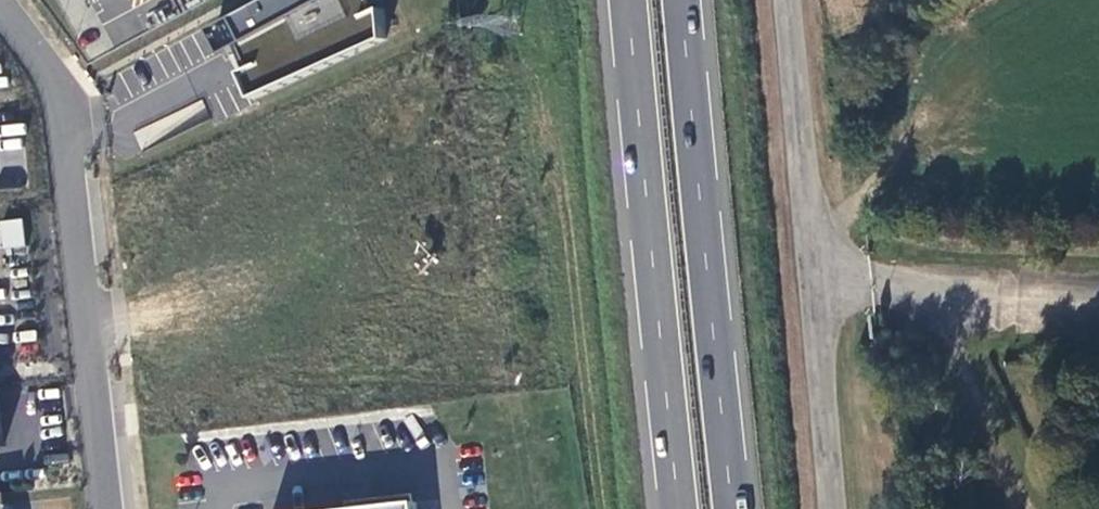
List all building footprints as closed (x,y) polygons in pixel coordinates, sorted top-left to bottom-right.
[(250,69),(263,97),(396,36),(393,5),(388,7),(385,0),(274,0),(227,26),(237,50),(250,45),(260,65),(250,69)] [(2,249),(25,246),(21,218),(0,221),(0,229),(2,249)] [(0,497),(0,508),(10,508),(8,496),(0,497)]
